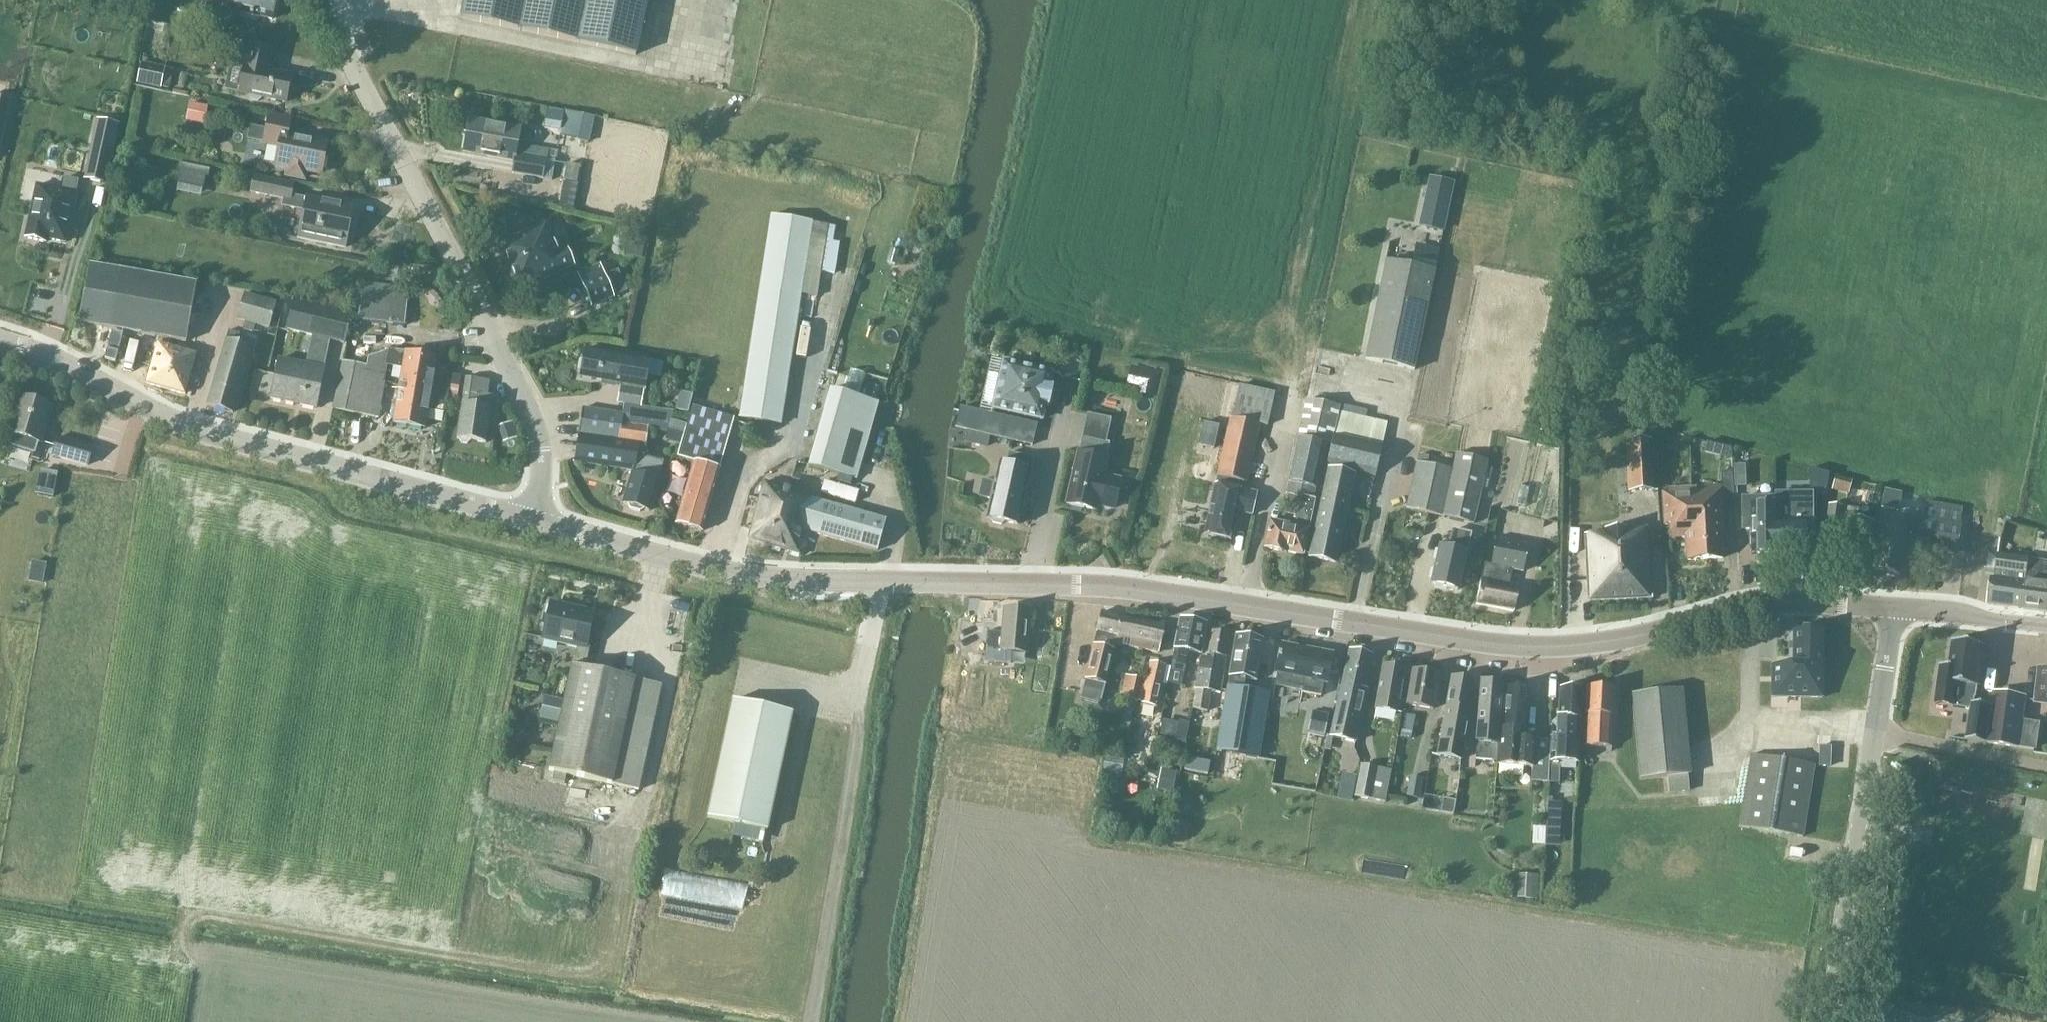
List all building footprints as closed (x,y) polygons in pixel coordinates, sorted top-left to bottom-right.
[(213,1),(212,4),(271,17),(275,0),(208,0),(213,1)] [(460,18),(520,30),(636,55),(647,0),(464,0),(460,18)] [(230,63),(244,66),(239,91),(245,93),(248,100),(258,102),(265,97),(287,102),(293,74),(269,69),(273,50),(252,45),(251,47),(234,43),(230,63)] [(166,67),(141,62),(137,81),(162,86),(166,67)] [(208,106),(189,102),(185,120),(204,124),(208,106)] [(276,163),(286,165),(283,177),(306,181),(308,169),(323,173),(329,144),(288,136),(291,121),(269,116),(264,139),(280,142),(276,163)] [(592,123),(564,117),(560,132),(568,133),(567,137),(588,141),(592,123)] [(527,131),(519,129),(469,119),(463,147),(488,152),(487,157),(513,162),(510,174),(542,180),(548,150),(526,146),(524,154),(522,154),(527,131)] [(536,145),(554,146),(554,136),(536,135),(536,145)] [(580,166),(566,163),(558,209),(571,211),(580,166)] [(200,168),(188,166),(185,178),(198,180),(200,168)] [(253,175),(249,193),(282,200),(290,202),(291,195),(294,184),(253,175)] [(24,238),(45,242),(46,238),(64,242),(75,194),(74,193),(77,180),(64,177),(61,190),(36,185),(24,238)] [(1429,179),(1419,224),(1442,229),(1452,184),(1429,179)] [(282,200),(281,206),(305,211),(300,236),(345,245),(353,206),(308,197),(308,199),(291,195),(290,202),(282,200)] [(753,335),(740,419),(781,425),(794,335),(801,294),(816,296),(820,271),(834,273),(838,242),(832,241),(834,227),(811,224),(771,218),(753,335)] [(567,248),(555,252),(544,226),(497,246),(516,292),(564,272),(563,271),(575,266),(567,248)] [(1415,243),(1410,268),(1383,263),(1362,360),(1413,371),(1439,248),(1415,243)] [(79,321),(165,335),(186,338),(196,280),(89,262),(79,321)] [(577,274),(591,308),(614,298),(614,297),(627,291),(618,270),(605,275),(600,264),(577,274)] [(404,326),(408,288),(362,283),(357,321),(404,326)] [(276,302),(244,292),(236,319),(244,322),(242,329),(254,332),(256,325),(268,329),(276,302)] [(352,311),(293,297),(285,330),(344,344),(352,311)] [(239,333),(228,330),(225,339),(224,339),(204,404),(233,413),(253,347),(236,342),(239,333)] [(158,341),(146,382),(185,394),(197,353),(158,341)] [(616,404),(623,405),(623,404),(641,406),(647,375),(655,377),(658,362),(650,361),(650,360),(586,348),(581,373),(619,381),(616,404)] [(366,366),(365,371),(386,376),(388,365),(402,368),(399,384),(432,389),(433,380),(437,358),(391,350),(388,350),(368,358),(366,366)] [(325,367),(277,357),(268,398),(316,409),(325,367)] [(341,361),(331,409),(378,419),(386,376),(365,371),(366,366),(341,361)] [(1041,420),(1044,405),(1048,406),(1052,387),(1048,386),(1051,372),(1002,361),(992,409),(1041,420)] [(484,444),(491,395),(486,394),(488,381),(465,377),(455,439),(484,444)] [(399,386),(392,423),(424,429),(427,410),(444,412),(445,402),(446,402),(447,396),(446,396),(449,384),(449,383),(433,380),(432,389),(399,384),(399,386)] [(449,384),(447,396),(458,398),(460,386),(449,384)] [(1267,425),(1274,393),(1240,385),(1233,418),(1230,418),(1217,477),(1245,483),(1259,423),(1267,425)] [(854,479),(876,403),(830,389),(808,466),(854,479)] [(692,394),(679,391),(674,410),(688,413),(692,394)] [(11,434),(7,446),(35,455),(38,443),(41,444),(52,406),(19,395),(8,433),(11,434)] [(1325,444),(1330,445),(1339,407),(1305,399),(1285,493),(1300,497),(1293,525),(1269,520),(1263,549),(1287,554),(1287,553),(1303,556),(1315,499),(1312,499),(1325,444)] [(673,411),(641,406),(623,404),(623,405),(622,414),(582,408),(573,462),(632,470),(622,503),(627,505),(627,509),(640,513),(643,510),(648,511),(663,461),(643,456),(644,453),(647,429),(670,432),(673,411)] [(1387,423),(1382,422),(1365,417),(1366,410),(1340,404),(1339,407),(1330,445),(1326,463),(1375,474),(1387,423)] [(676,456),(693,461),(674,523),(701,531),(720,468),(719,468),(729,434),(733,434),(736,419),(691,406),(676,456)] [(961,407),(956,428),(968,430),(990,435),(1001,438),(1006,417),(961,407)] [(762,426),(749,423),(746,439),(759,442),(762,426)] [(1214,449),(1218,428),(1203,425),(1199,446),(1214,449)] [(968,430),(966,442),(988,447),(990,435),(968,430)] [(87,466),(92,448),(58,437),(52,456),(87,466)] [(1094,511),(1096,501),(1114,505),(1119,481),(1100,477),(1108,444),(1081,438),(1067,505),(1094,511)] [(1627,492),(1654,491),(1651,441),(1624,442),(1627,492)] [(1730,448),(1720,445),(1718,456),(1731,458),(1730,448)] [(1473,524),(1487,461),(1455,453),(1451,470),(1425,465),(1427,457),(1418,455),(1416,463),(1415,463),(1405,509),(1473,524)] [(1004,522),(1017,525),(1030,470),(998,463),(986,518),(991,519),(993,523),(1001,524),(1004,522)] [(1354,473),(1327,467),(1308,557),(1335,563),(1354,473)] [(58,473),(43,470),(38,495),(53,498),(58,473)] [(1720,488),(1691,490),(1696,561),(1722,559),(1721,537),(1724,537),(1721,502),(1733,501),(1732,476),(1720,477),(1720,488)] [(1847,496),(1851,481),(1834,476),(1830,490),(1847,496)] [(789,527),(799,491),(763,481),(747,540),(767,545),(773,522),(789,527)] [(1215,484),(1204,534),(1230,540),(1236,511),(1252,515),(1257,493),(1215,484)] [(1524,507),(1528,488),(1519,486),(1514,505),(1524,507)] [(1895,491),(1883,489),(1880,508),(1897,511),(1901,493),(1895,492),(1895,491)] [(1696,561),(1691,490),(1661,492),(1664,526),(1669,526),(1670,539),(1685,538),(1687,562),(1696,561)] [(826,537),(835,505),(814,499),(815,496),(799,491),(789,527),(773,522),(767,545),(801,555),(808,532),(826,537)] [(1810,493),(1775,494),(1775,498),(1776,553),(1777,553),(1777,549),(1803,549),(1803,525),(1811,524),(1810,493)] [(1775,498),(1741,498),(1742,529),(1750,529),(1750,553),(1776,553),(1775,498)] [(1961,508),(1924,502),(1921,517),(1905,515),(1903,525),(1879,521),(1872,570),(1897,574),(1903,540),(1916,543),(1915,547),(1955,554),(1961,508)] [(885,519),(835,505),(826,537),(876,552),(885,519)] [(1872,523),(1858,520),(1858,509),(1827,505),(1824,530),(1843,532),(1841,539),(1849,541),(1845,565),(1864,568),(1872,523)] [(1587,603),(1651,599),(1646,527),(1600,530),(1600,536),(1583,537),(1587,603)] [(1458,591),(1470,535),(1453,531),(1449,550),(1440,548),(1433,585),(1458,591)] [(1522,572),(1528,547),(1498,540),(1492,566),(1487,565),(1483,581),(1481,580),(1476,603),(1513,612),(1519,587),(1509,585),(1513,570),(1522,572)] [(37,566),(48,568),(52,550),(40,547),(37,566)] [(1986,599),(1985,603),(2046,611),(2046,562),(1997,555),(1993,578),(1990,578),(1986,599)] [(584,648),(591,617),(566,611),(567,607),(549,603),(541,639),(584,648)] [(1003,609),(1000,650),(1026,653),(1029,611),(1003,609)] [(1084,680),(1080,699),(1099,703),(1103,684),(1105,685),(1115,643),(1156,653),(1163,627),(1119,616),(1100,612),(1084,680)] [(1179,618),(1173,649),(1169,670),(1183,673),(1187,653),(1200,655),(1206,623),(1179,618)] [(1770,697),(1821,698),(1822,630),(1815,630),(1813,626),(1813,625),(1802,625),(1802,626),(1800,629),(1792,629),(1792,665),(1771,665),(1770,697)] [(1226,656),(1224,656),(1227,634),(1211,632),(1207,660),(1199,658),(1191,711),(1207,714),(1210,692),(1220,694),(1226,656)] [(1235,635),(1227,677),(1228,677),(1227,686),(1226,686),(1214,751),(1258,759),(1269,693),(1246,689),(1247,681),(1255,682),(1262,639),(1235,635)] [(1981,647),(1949,643),(1946,668),(1939,667),(1935,695),(1954,698),(1952,709),(1969,711),(1965,743),(1985,745),(1990,708),(1972,705),(1974,689),(1976,689),(1981,647)] [(1281,647),(1276,673),(1274,686),(1300,691),(1300,693),(1320,697),(1323,684),(1324,684),(1329,657),(1281,647)] [(1363,689),(1370,655),(1348,651),(1329,735),(1356,741),(1368,690),(1363,689)] [(1142,703),(1139,715),(1153,718),(1156,706),(1157,706),(1161,685),(1164,673),(1166,666),(1149,662),(1143,687),(1140,702),(1142,703)] [(1051,666),(1035,663),(1030,691),(1046,694),(1051,666)] [(1383,665),(1375,710),(1395,714),(1403,669),(1383,665)] [(638,792),(661,685),(570,666),(547,772),(552,773),(550,782),(562,784),(564,776),(638,792)] [(982,711),(988,671),(964,667),(958,707),(982,711)] [(2038,669),(2034,703),(2046,704),(2046,670),(2038,669)] [(1411,671),(1404,706),(1432,711),(1438,676),(1411,671)] [(1141,678),(1124,674),(1119,698),(1136,702),(1141,678)] [(1465,709),(1471,680),(1451,677),(1436,752),(1458,757),(1468,709),(1465,709)] [(1481,681),(1476,743),(1475,759),(1496,761),(1502,683),(1481,681)] [(1525,729),(1527,687),(1505,686),(1500,763),(1532,765),(1532,779),(1549,780),(1551,738),(1516,736),(1517,728),(1525,729)] [(1611,748),(1614,687),(1585,686),(1582,747),(1611,748)] [(1559,688),(1558,718),(1552,723),(1553,725),(1551,761),(1577,762),(1577,761),(1581,689),(1576,689),(1573,687),(1567,687),(1564,689),(1559,688)] [(1667,794),(1689,792),(1680,691),(1631,696),(1640,780),(1666,778),(1667,794)] [(2025,698),(1993,694),(1988,744),(2019,748),(2025,698)] [(707,819),(709,819),(707,827),(714,829),(713,834),(727,837),(730,824),(767,831),(792,713),(732,701),(707,819)] [(1312,711),(1308,731),(1323,734),(1327,715),(1312,711)] [(1410,739),(1415,716),(1404,714),(1399,737),(1410,739)] [(1180,721),(1176,740),(1186,742),(1191,724),(1180,721)] [(1738,827),(1790,835),(1802,837),(1814,765),(1749,755),(1738,827)] [(1123,760),(1104,757),(1102,771),(1121,773),(1123,760)] [(1186,758),(1184,769),(1207,774),(1209,762),(1186,758)] [(1385,803),(1391,770),(1360,765),(1354,797),(1385,803)] [(1177,772),(1160,768),(1155,789),(1172,793),(1177,772)] [(1419,799),(1422,778),(1409,776),(1406,797),(1419,799)] [(1450,812),(1453,801),(1437,798),(1439,787),(1427,785),(1423,807),(1450,812)] [(1553,826),(1564,826),(1565,787),(1554,786),(1553,826)] [(753,896),(757,874),(672,858),(668,880),(753,896)] [(1538,874),(1517,873),(1516,898),(1537,899),(1538,874)]
